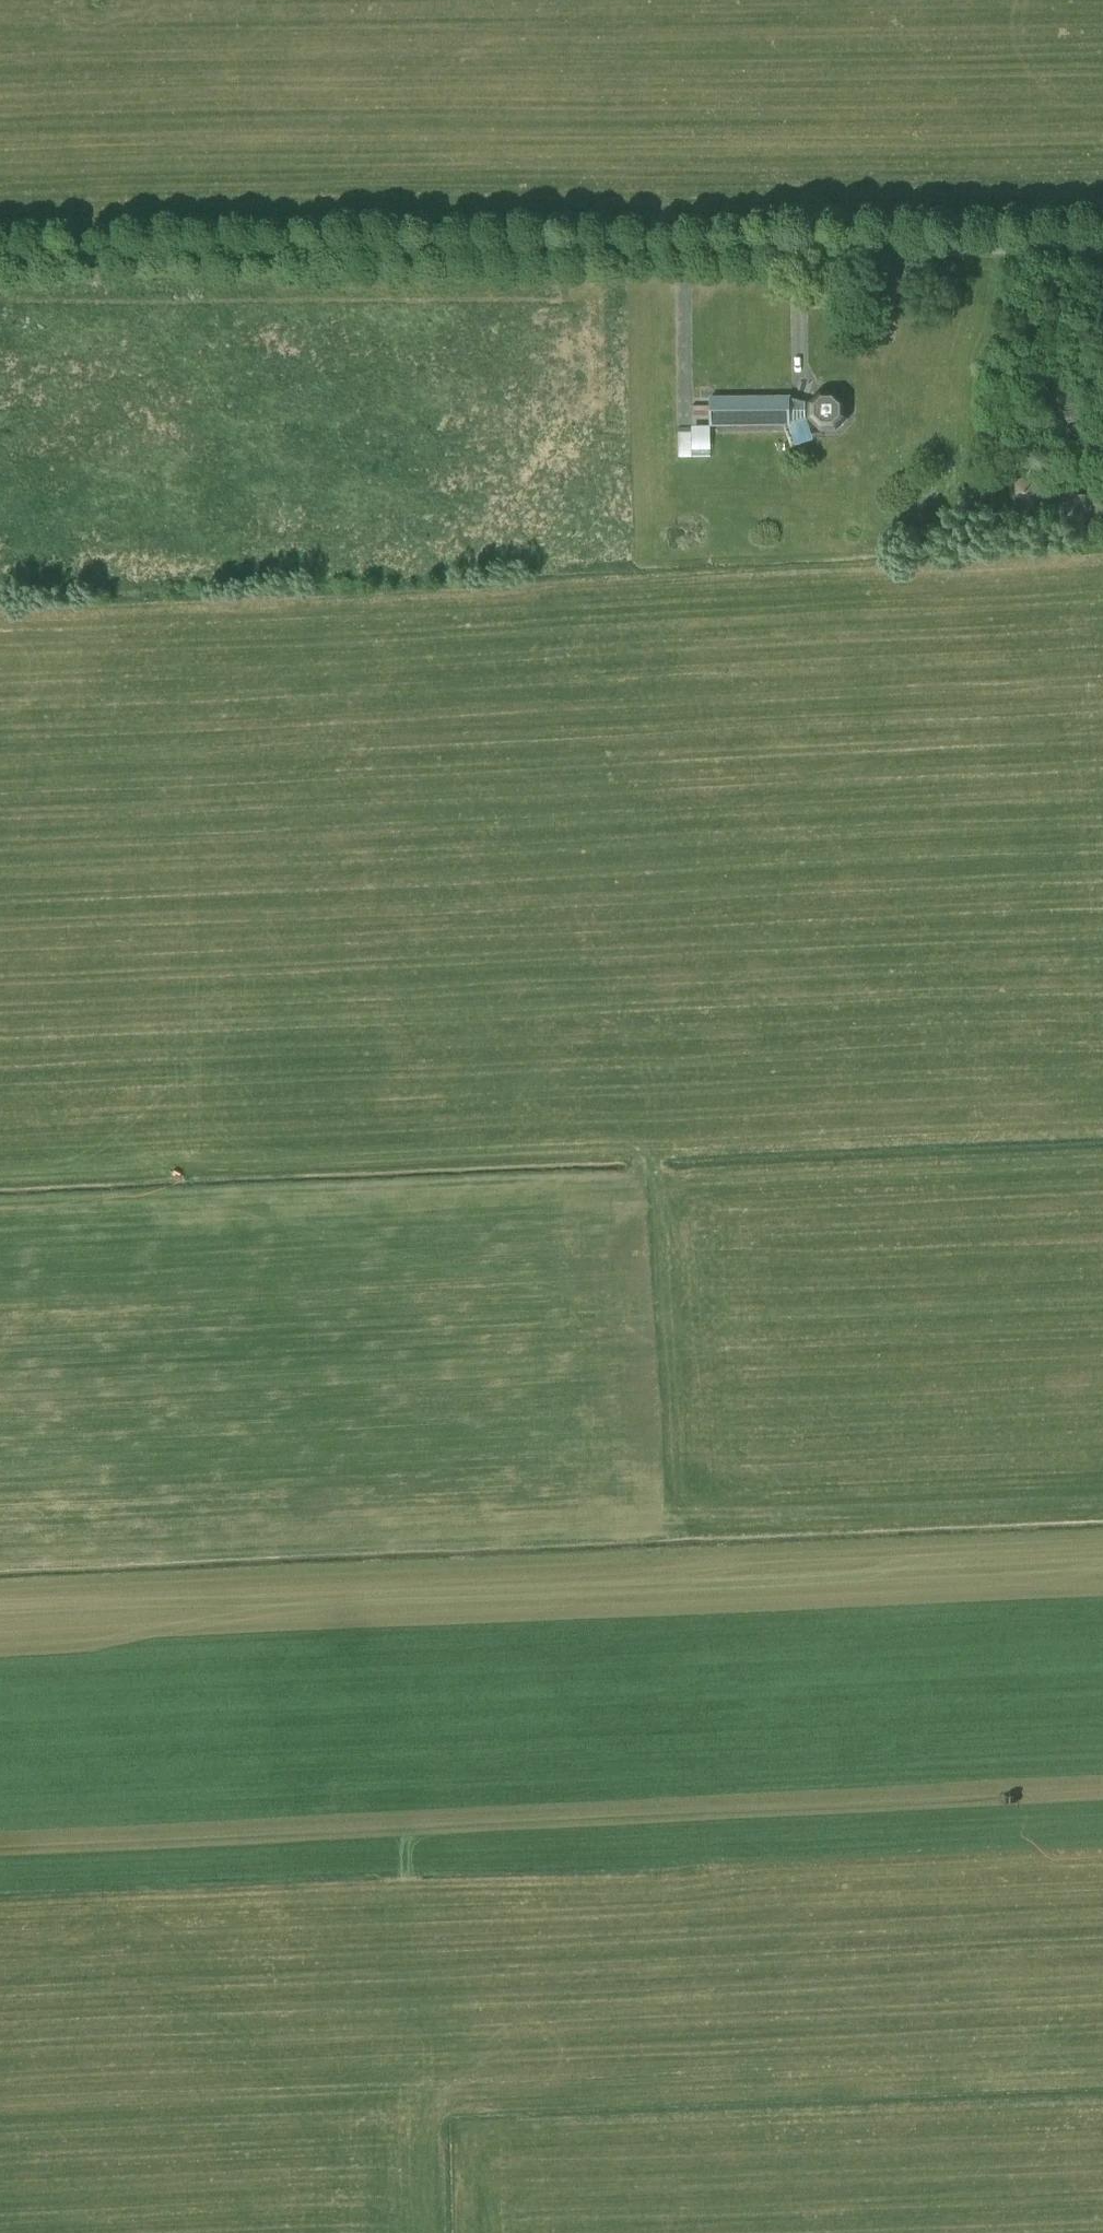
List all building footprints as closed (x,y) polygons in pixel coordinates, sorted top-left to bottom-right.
[(848,420),(848,403),(836,391),(818,391),(806,403),(791,399),(791,396),(710,397),(711,426),(791,425),(807,420),(819,432),(836,432),(848,420)] [(692,459),(692,433),(679,433),(679,459),(692,459)] [(1019,476),(1012,467),(1002,475),(1010,484),(1019,476)] [(1010,493),(1010,494),(1010,495),(1010,496),(1010,497),(1011,498),(1011,499),(1011,500),(1012,500),(1012,501),(1013,502),(1013,503),(1014,504),(1015,505),(1016,505),(1016,506),(1017,506),(1018,507),(1019,507),(1020,508),(1021,508),(1022,508),(1023,509),(1024,509),(1025,509),(1026,509),(1027,509),(1028,509),(1029,508),(1030,508),(1031,508),(1032,507),(1033,507),(1034,506),(1035,506),(1035,505),(1036,505),(1037,504),(1037,503),(1038,503),(1038,502),(1039,502),(1039,501),(1039,500),(1040,500),(1040,499),(1040,498),(1041,498),(1041,497),(1041,496),(1041,495),(1041,494),(1041,493),(1041,492),(1041,491),(1041,490),(1041,489),(1041,488),(1040,488),(1040,487),(1040,486),(1039,486),(1039,485),(1039,484),(1038,484),(1038,483),(1037,483),(1037,482),(1036,482),(1036,481),(1035,481),(1035,480),(1034,480),(1033,479),(1032,479),(1031,478),(1030,478),(1029,478),(1028,477),(1027,477),(1026,477),(1025,477),(1024,477),(1023,477),(1023,478),(1022,478),(1021,478),(1020,478),(1019,479),(1018,479),(1017,480),(1016,481),(1015,481),(1015,482),(1014,482),(1014,483),(1013,483),(1013,484),(1012,485),(1012,486),(1011,486),(1011,487),(1011,488),(1010,489),(1010,490),(1010,491),(1010,492),(1010,493)] [(1094,525),(1093,495),(1058,496),(1059,526),(1094,525)]
